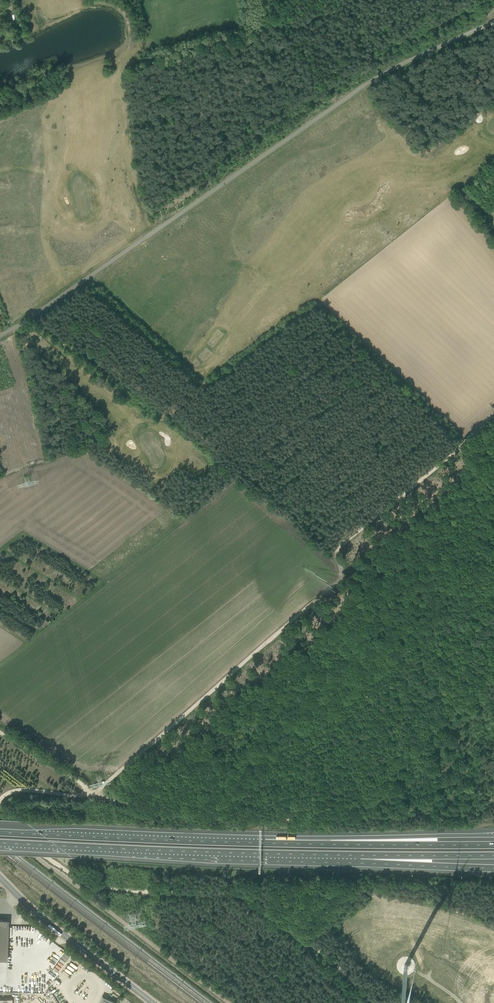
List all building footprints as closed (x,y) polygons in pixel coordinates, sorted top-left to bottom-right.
[(8,926),(8,925),(9,920),(0,919),(0,960),(7,960),(8,926)] [(61,966),(65,962),(61,957),(57,961),(61,966)] [(47,968),(49,971),(43,974),(46,980),(55,974),(50,966),(47,968)]
